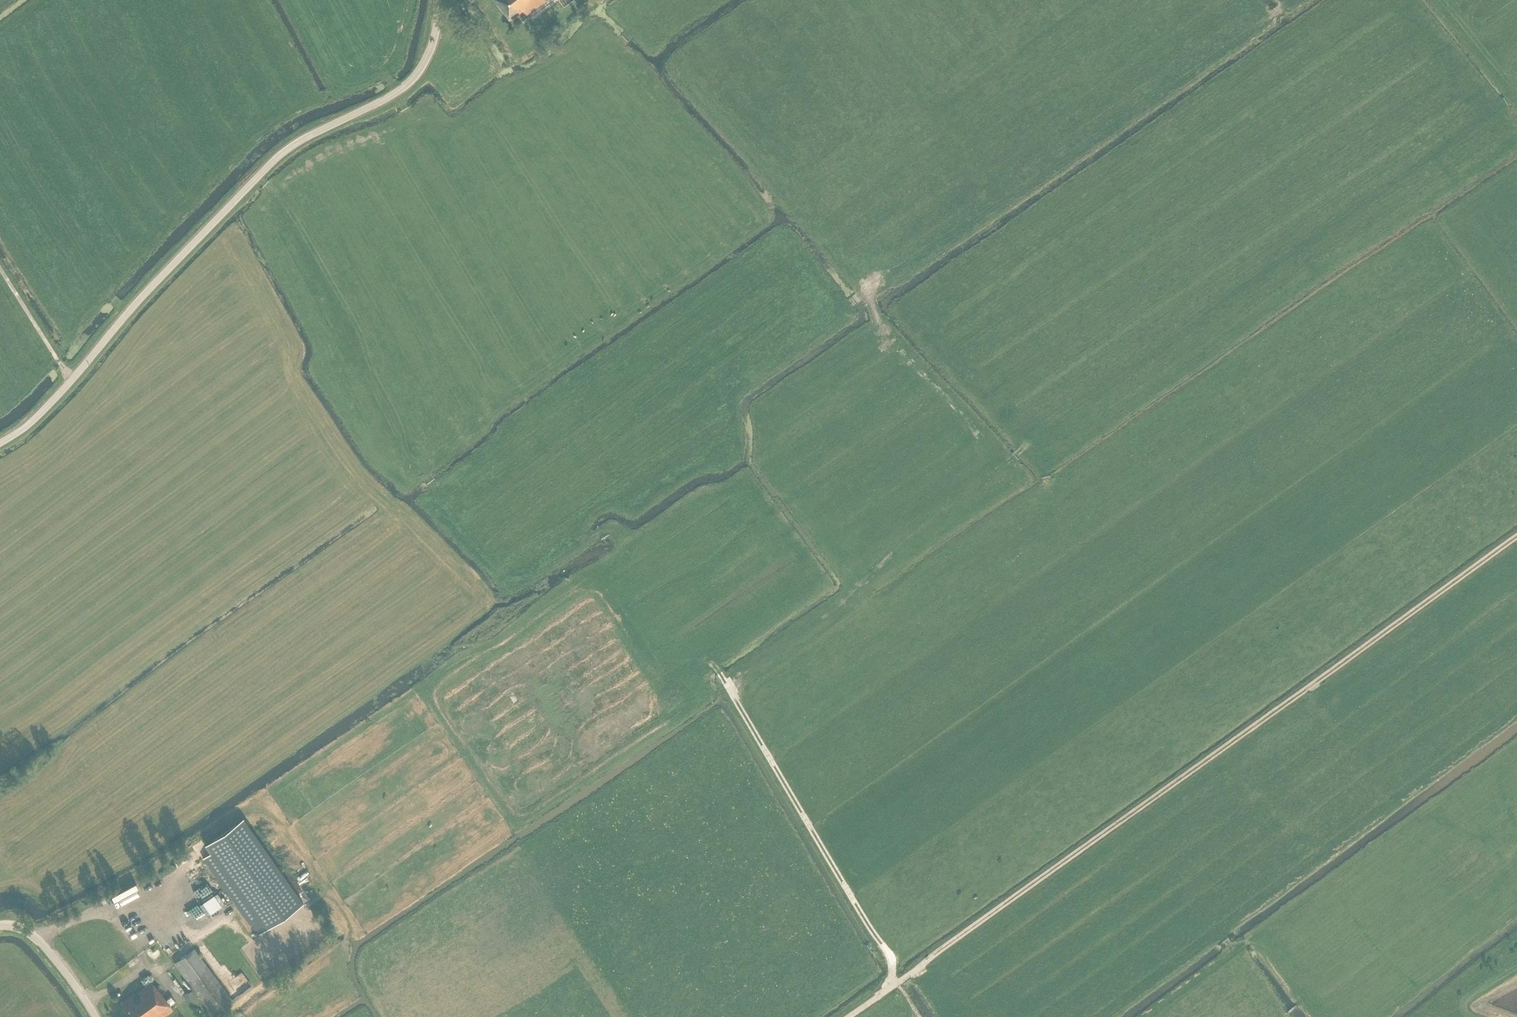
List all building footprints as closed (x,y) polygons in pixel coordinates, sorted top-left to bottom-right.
[(510,19),(523,9),(527,14),(546,0),(496,0),(510,19)] [(259,933),(303,903),(244,818),(205,846),(210,853),(203,858),(250,925),(253,922),(257,927),(255,928),(259,933)] [(120,898),(151,883),(149,877),(142,880),(140,876),(116,887),(120,898)] [(182,910),(193,926),(231,900),(220,884),(182,910)] [(123,942),(130,938),(126,931),(119,934),(123,942)] [(204,1002),(209,1011),(212,1014),(231,999),(194,948),(175,963),(204,1002)] [(151,981),(131,996),(120,1004),(131,1016),(162,1016),(173,1009),(151,981)] [(192,991),(184,993),(186,999),(193,997),(192,991)]
